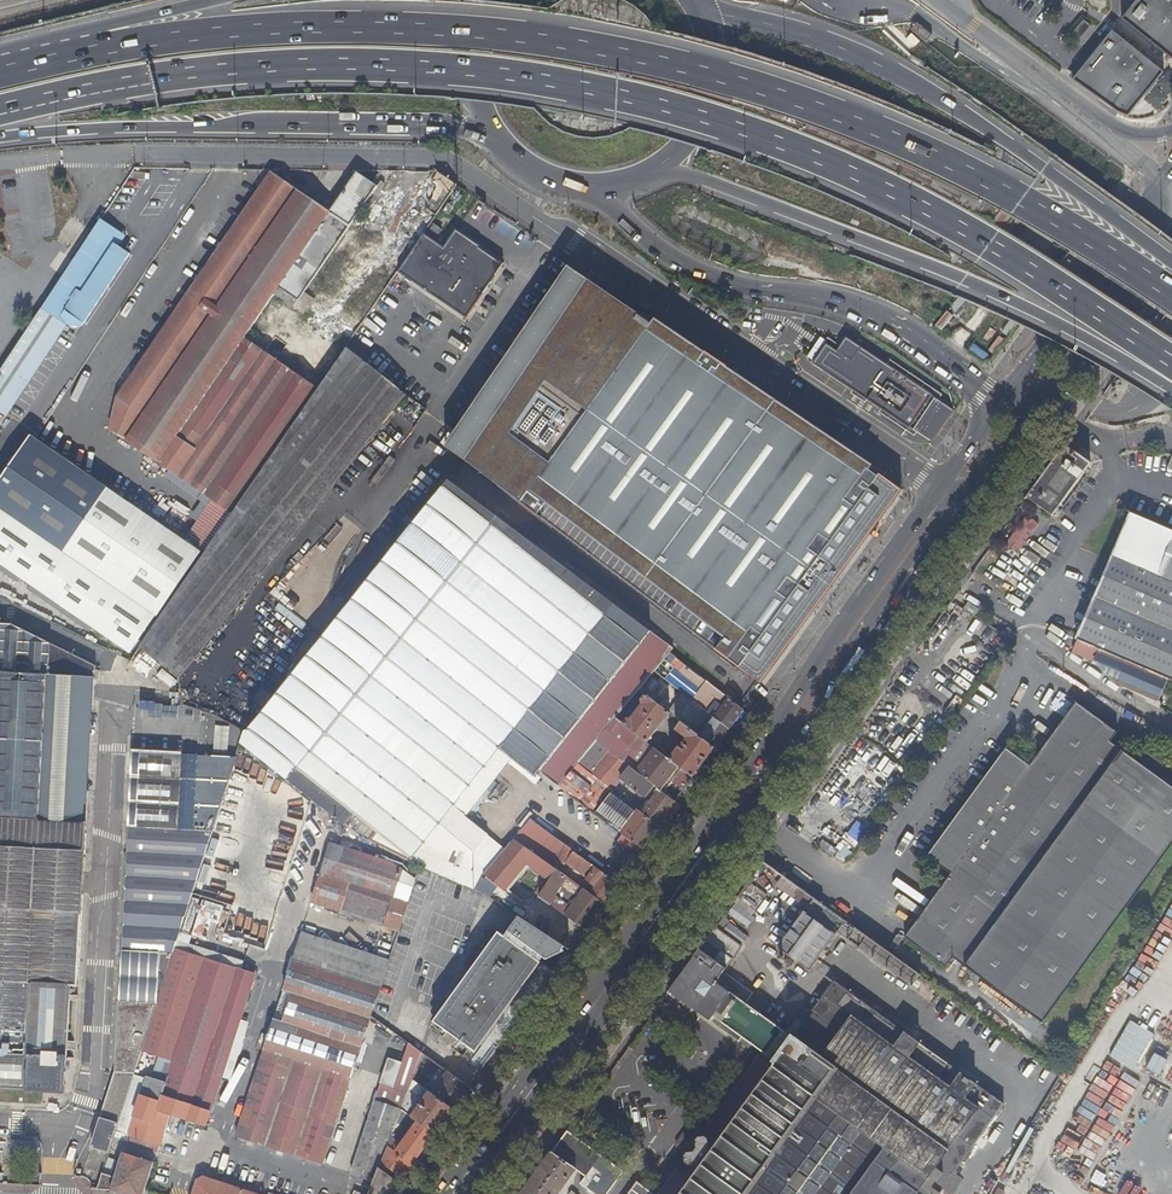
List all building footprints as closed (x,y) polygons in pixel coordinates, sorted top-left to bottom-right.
[(1120,19),(1170,59),(1171,56),(1171,0),(1135,0),(1120,19)] [(1088,28),(1081,22),(1070,35),(1077,41),(1088,28)] [(1110,35),(1075,82),(1125,120),(1160,72),(1110,35)] [(439,173),(434,173),(430,178),(433,180),(417,202),(434,215),(455,185),(439,173)] [(273,175),(250,209),(118,395),(108,429),(212,498),(183,541),(197,551),(200,553),(202,555),(347,345),(305,314),(313,302),(306,297),(379,190),(359,175),(331,214),(273,175)] [(436,217),(423,207),(414,220),(334,335),(347,345),(397,273),(422,237),(436,217)] [(0,368),(0,415),(4,418),(64,325),(69,326),(75,325),(80,323),(81,324),(127,253),(115,246),(122,235),(98,220),(0,368)] [(464,321),(501,263),(454,234),(444,249),(422,237),(397,273),(464,321)] [(584,289),(467,462),(761,683),(903,489),(880,474),(879,476),(870,470),(873,465),(815,426),(812,429),(807,425),(809,422),(775,399),(772,402),(767,399),(769,395),(705,352),(703,355),(698,351),(699,348),(656,319),(653,324),(640,315),(638,318),(634,315),(631,320),(584,289)] [(821,368),(916,432),(918,430),(920,432),(923,429),(925,430),(939,410),(937,408),(939,405),(936,403),(937,401),(854,341),(844,355),(834,348),(821,368)] [(137,651),(179,675),(401,397),(397,393),(345,348),(202,555),(137,651)] [(918,430),(916,432),(931,442),(952,411),(937,401),(936,403),(939,405),(937,408),(939,410),(925,430),(923,429),(920,432),(918,430)] [(105,489),(30,438),(0,482),(0,569),(127,656),(145,629),(52,565),(105,489)] [(1051,517),(1090,464),(1088,463),(1065,445),(1026,498),(1051,517)] [(244,731),(239,744),(342,825),(351,813),(409,857),(498,748),(534,776),(538,771),(651,631),(446,478),(253,717),(255,718),(246,730),(244,730),(244,731)] [(105,489),(52,565),(145,629),(200,553),(197,551),(183,541),(105,489)] [(1021,553),(1036,521),(1015,510),(999,542),(1021,553)] [(1079,640),(1099,648),(1094,660),(1111,681),(1171,707),(1171,533),(1132,516),(1079,640)] [(968,601),(963,608),(974,616),(979,609),(968,601)] [(94,678),(94,665),(10,623),(0,623),(0,1087),(27,1088),(27,1090),(63,1092),(69,985),(78,985),(86,822),(38,819),(46,675),(94,678)] [(998,651),(1008,638),(998,632),(990,627),(982,638),(992,645),(991,646),(998,651)] [(1006,627),(1002,633),(1013,640),(1017,634),(1006,627)] [(651,631),(538,771),(557,785),(576,763),(596,741),(615,718),(639,690),(654,672),(664,660),(670,653),(674,648),(651,631)] [(1099,648),(1079,640),(1074,651),(1094,660),(1099,648)] [(742,709),(670,653),(664,660),(700,688),(692,700),(715,718),(728,728),(742,709)] [(159,670),(155,677),(171,687),(175,680),(159,670)] [(715,718),(692,700),(654,672),(639,690),(677,719),(683,724),(714,747),(728,728),(715,718)] [(86,822),(94,678),(46,675),(38,819),(86,822)] [(669,713),(644,694),(640,700),(640,704),(630,717),(626,718),(621,723),(646,742),(669,713)] [(91,1146),(108,1151),(115,1130),(132,1076),(132,1075),(140,1051),(173,949),(176,939),(177,937),(178,933),(182,919),(219,806),(239,744),(244,731),(244,730),(214,713),(183,703),(134,701),(132,741),(129,741),(128,744),(128,751),(132,752),(115,1071),(91,1146)] [(958,813),(925,858),(949,874),(904,937),(946,968),(953,959),(1042,1022),(1171,841),(1171,763),(1158,753),(1155,756),(1141,746),(1131,759),(1108,742),(1114,732),(1073,703),(1027,767),(1004,750),(974,791),(958,813)] [(915,719),(917,720),(920,717),(914,713),(908,720),(912,723),(915,719)] [(615,718),(596,741),(661,792),(669,782),(680,791),(690,777),(669,760),(646,742),(621,723),(615,718)] [(683,724),(677,719),(671,726),(678,731),(683,724)] [(922,723),(917,720),(915,719),(912,723),(911,725),(918,729),(922,723)] [(692,778),(714,747),(683,724),(678,731),(685,736),(687,737),(688,739),(685,742),(682,740),(680,742),(675,738),(668,747),(675,752),(669,760),(690,777),(692,778)] [(596,741),(576,763),(611,789),(620,779),(647,800),(638,810),(658,825),(675,802),(661,792),(596,741)] [(576,763),(557,785),(619,832),(624,825),(622,823),(627,818),(629,819),(637,809),(626,801),(611,789),(576,763)] [(945,803),(958,813),(974,791),(961,781),(945,803)] [(471,807),(483,819),(495,806),(483,794),(471,807)] [(815,824),(822,811),(814,807),(807,820),(815,824)] [(624,825),(619,832),(622,834),(641,848),(646,842),(658,825),(638,810),(637,809),(629,819),(627,818),(622,823),(624,825)] [(354,820),(349,826),(361,835),(364,832),(368,836),(370,833),(354,820)] [(206,868),(219,872),(264,886),(277,846),(219,827),(206,868)] [(641,848),(622,834),(618,841),(636,855),(641,848)] [(483,874),(502,891),(514,877),(526,863),(549,881),(557,869),(514,837),(483,874)] [(397,931),(413,881),(412,880),(411,878),(405,873),(399,869),(394,867),(330,845),(310,903),(397,931)] [(602,902),(616,882),(573,851),(565,862),(583,875),(581,877),(584,879),(586,878),(587,878),(592,870),(596,873),(589,883),(594,887),(590,893),(602,902)] [(540,895),(549,881),(526,863),(514,877),(540,895)] [(581,887),(557,869),(549,881),(540,895),(539,897),(548,903),(562,881),(564,888),(575,895),(581,887)] [(264,886),(219,872),(217,876),(207,873),(199,895),(230,906),(220,938),(264,952),(282,892),(264,886)] [(814,899),(782,876),(775,886),(806,909),(814,899)] [(766,895),(748,882),(733,903),(751,915),(766,895)] [(562,914),(583,929),(602,902),(590,893),(584,889),(567,913),(565,911),(562,914)] [(814,899),(806,909),(778,949),(788,957),(784,964),(785,967),(786,969),(788,969),(791,969),(793,968),(797,962),(809,971),(845,922),(814,899)] [(200,901),(191,934),(205,938),(210,920),(218,923),(222,907),(200,901)] [(602,902),(583,929),(591,934),(610,908),(602,902)] [(517,913),(503,933),(497,928),(433,1019),(475,1050),(538,959),(537,958),(541,955),(543,956),(565,949),(564,948),(565,946),(517,913)] [(722,917),(715,927),(741,945),(748,935),(722,917)] [(715,927),(669,991),(726,1034),(738,1042),(737,1043),(740,1046),(745,1040),(761,1052),(707,1127),(708,1135),(705,1139),(689,1139),(683,1147),(685,1166),(683,1169),(677,1169),(659,1193),(938,1193),(942,1190),(956,1170),(1004,1105),(835,983),(794,1039),(751,1007),(747,1005),(754,995),(723,972),(742,947),(715,927)] [(173,949),(242,971),(244,963),(190,946),(192,938),(178,933),(177,937),(176,939),(173,949)] [(322,1163),(387,961),(302,934),(237,1134),(322,1163)] [(912,987),(920,976),(866,937),(858,947),(912,987)] [(146,1080),(127,1134),(157,1144),(167,1113),(205,1125),(253,975),(242,971),(173,949),(140,1051),(160,1057),(154,1075),(149,1073),(148,1077),(147,1076),(146,1080)] [(1127,1020),(1109,1057),(1135,1070),(1153,1033),(1127,1020)] [(745,1040),(740,1046),(751,1053),(695,1131),(705,1139),(708,1135),(707,1127),(761,1052),(745,1040)] [(373,1180),(379,1166),(381,1160),(387,1145),(397,1119),(401,1110),(401,1108),(405,1099),(409,1089),(413,1080),(423,1052),(408,1041),(401,1062),(388,1058),(375,1101),(351,1172),(373,1180)] [(432,1065),(435,1061),(431,1059),(423,1052),(413,1080),(428,1091),(432,1094),(446,1075),(432,1065)] [(1152,1053),(1145,1070),(1159,1075),(1166,1058),(1152,1053)] [(453,1108),(469,1086),(435,1061),(432,1065),(446,1075),(432,1094),(452,1109),(453,1108)] [(132,1076),(115,1130),(127,1134),(146,1080),(132,1075),(132,1076)] [(428,1091),(413,1080),(409,1089),(405,1099),(401,1108),(408,1113),(412,1116),(418,1120),(435,1132),(438,1129),(452,1109),(432,1094),(428,1091)] [(408,1113),(401,1108),(401,1110),(397,1119),(387,1145),(413,1163),(430,1140),(435,1132),(418,1120),(412,1116),(408,1113)] [(461,1114),(453,1108),(452,1109),(438,1129),(446,1134),(461,1114)] [(705,1139),(695,1131),(683,1131),(676,1141),(677,1155),(685,1166),(683,1147),(689,1139),(705,1139)] [(575,1170),(585,1177),(580,1184),(595,1193),(606,1193),(622,1172),(566,1132),(520,1193),(557,1193),(575,1170)] [(412,1164),(420,1169),(437,1145),(430,1140),(413,1163),(412,1164)] [(381,1160),(403,1176),(412,1164),(413,1163),(387,1145),(381,1160)] [(96,1189),(108,1189),(122,1193),(143,1193),(154,1163),(122,1152),(113,1177),(101,1173),(96,1189)] [(677,1155),(651,1192),(653,1193),(659,1193),(677,1169),(683,1169),(685,1166),(677,1155)] [(412,1164),(403,1176),(410,1181),(420,1169),(412,1164)] [(400,1182),(379,1166),(373,1180),(368,1193),(391,1193),(400,1182)] [(956,1170),(942,1190),(948,1193),(952,1193),(965,1177),(956,1170)] [(201,1176),(197,1178),(191,1193),(256,1193),(201,1176)] [(1107,1193),(1154,1193),(1114,1177),(1107,1193)] [(998,1179),(990,1193),(1023,1193),(998,1179)] [(651,1192),(637,1182),(629,1193),(653,1193),(651,1192)]
